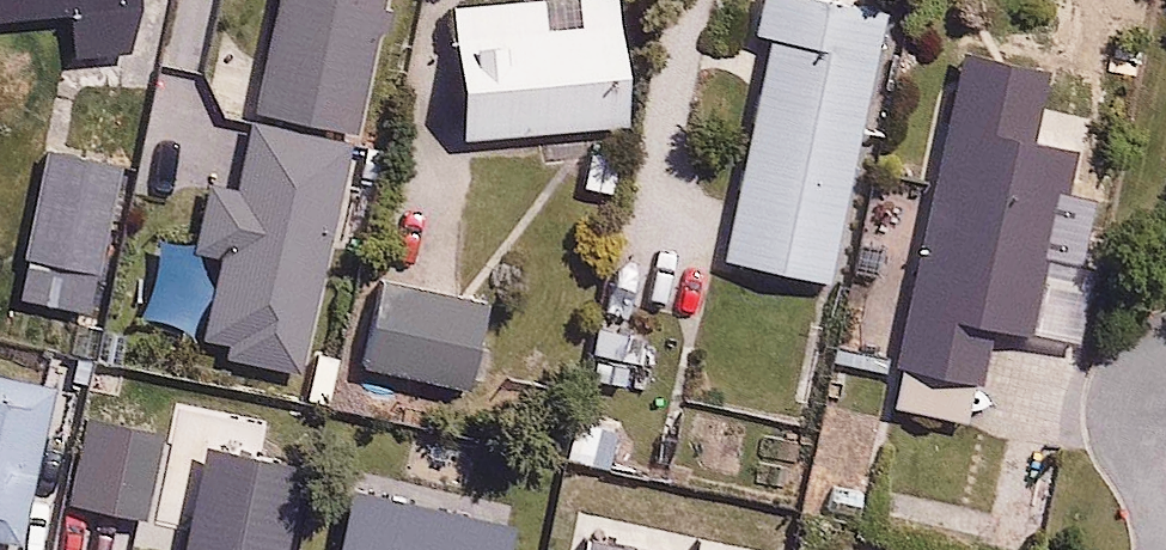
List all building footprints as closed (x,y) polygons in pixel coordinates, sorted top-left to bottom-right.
[(138,0),(0,0),(0,11),(72,9),(73,53),(139,51),(138,0)] [(259,106),(356,126),(382,0),(281,0),(259,106)] [(545,16),(544,0),(457,0),(464,133),(628,125),(622,0),(571,0),(572,15),(545,16)] [(883,0),(765,0),(710,255),(830,281),(890,2),(883,0)] [(1074,258),(1081,221),(1060,217),(1081,115),(956,90),(900,368),(985,385),(998,324),(1084,341),(1100,263),(1074,258)] [(123,165),(44,147),(11,290),(90,308),(123,165)] [(492,304),(377,274),(354,363),(469,393),(492,304)] [(0,373),(0,541),(20,546),(62,389),(0,373)]
